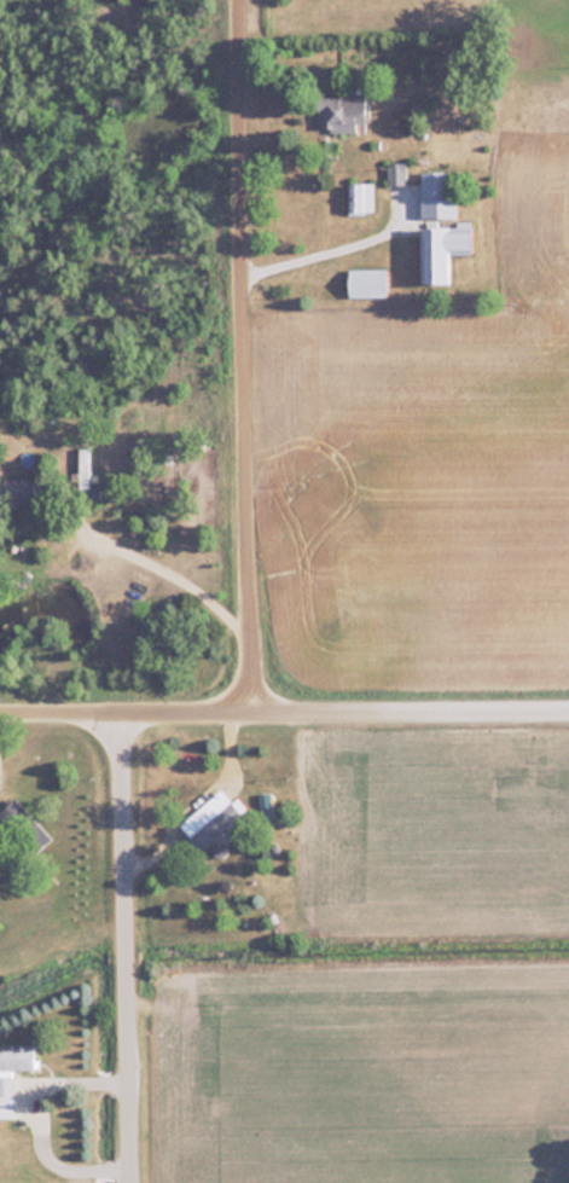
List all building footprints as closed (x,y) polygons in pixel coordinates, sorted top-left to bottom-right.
[(365,131),(365,96),(318,96),(318,131),(365,131)] [(388,183),(405,183),(405,164),(388,164),(388,183)] [(457,196),(450,196),(450,171),(421,171),(421,218),(457,218),(457,196)] [(373,184),(350,184),(351,213),(373,213),(373,184)] [(473,253),(472,229),(423,230),(424,285),(450,284),(450,254),(473,253)] [(79,447),(79,485),(88,485),(88,447),(79,447)] [(40,505),(40,481),(0,481),(0,505),(40,505)] [(178,823),(200,849),(224,829),(230,836),(250,820),(222,787),(178,823)] [(14,1116),(13,1068),(33,1068),(33,1043),(0,1043),(0,1116),(14,1116)]
